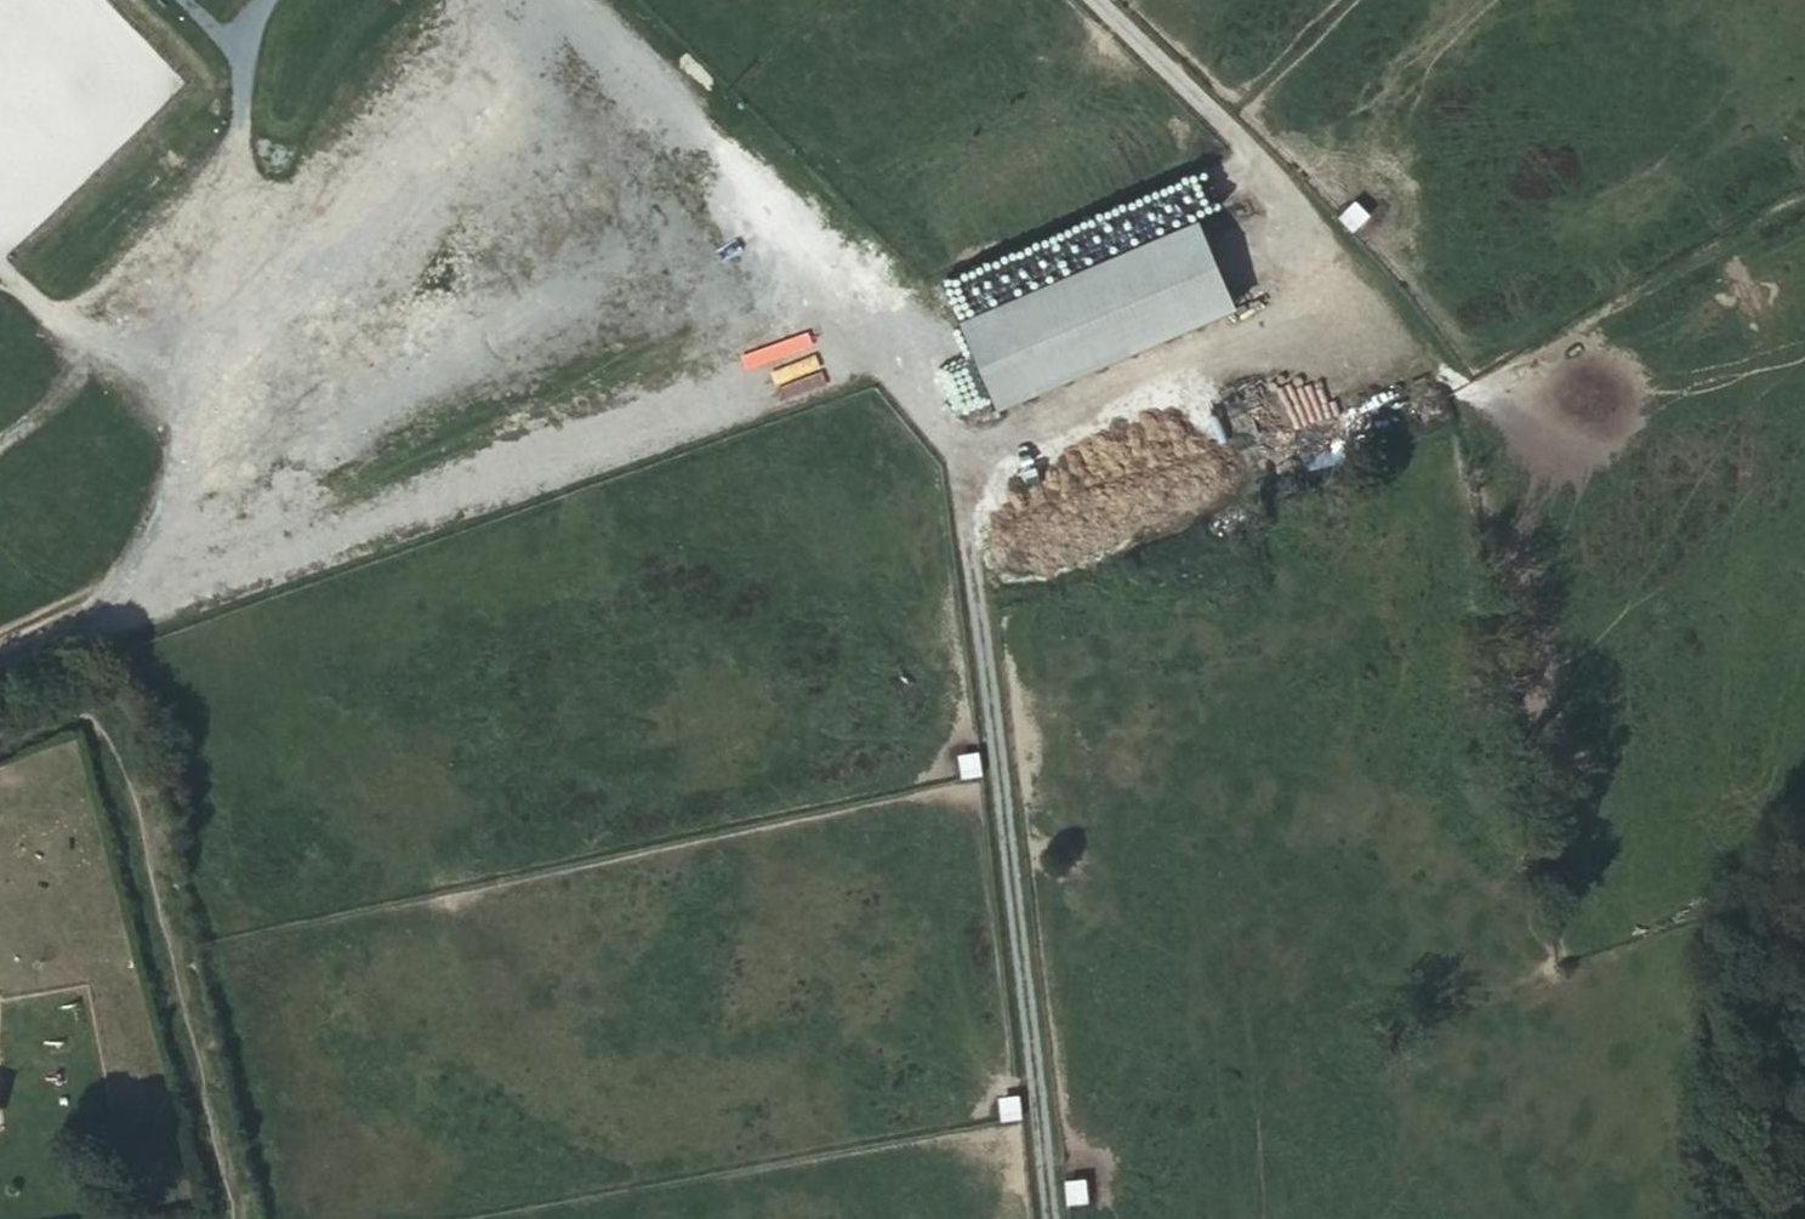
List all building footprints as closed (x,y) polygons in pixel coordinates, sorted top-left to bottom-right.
[(1203,211),(958,303),(992,396),(1238,303),(1203,211)]
